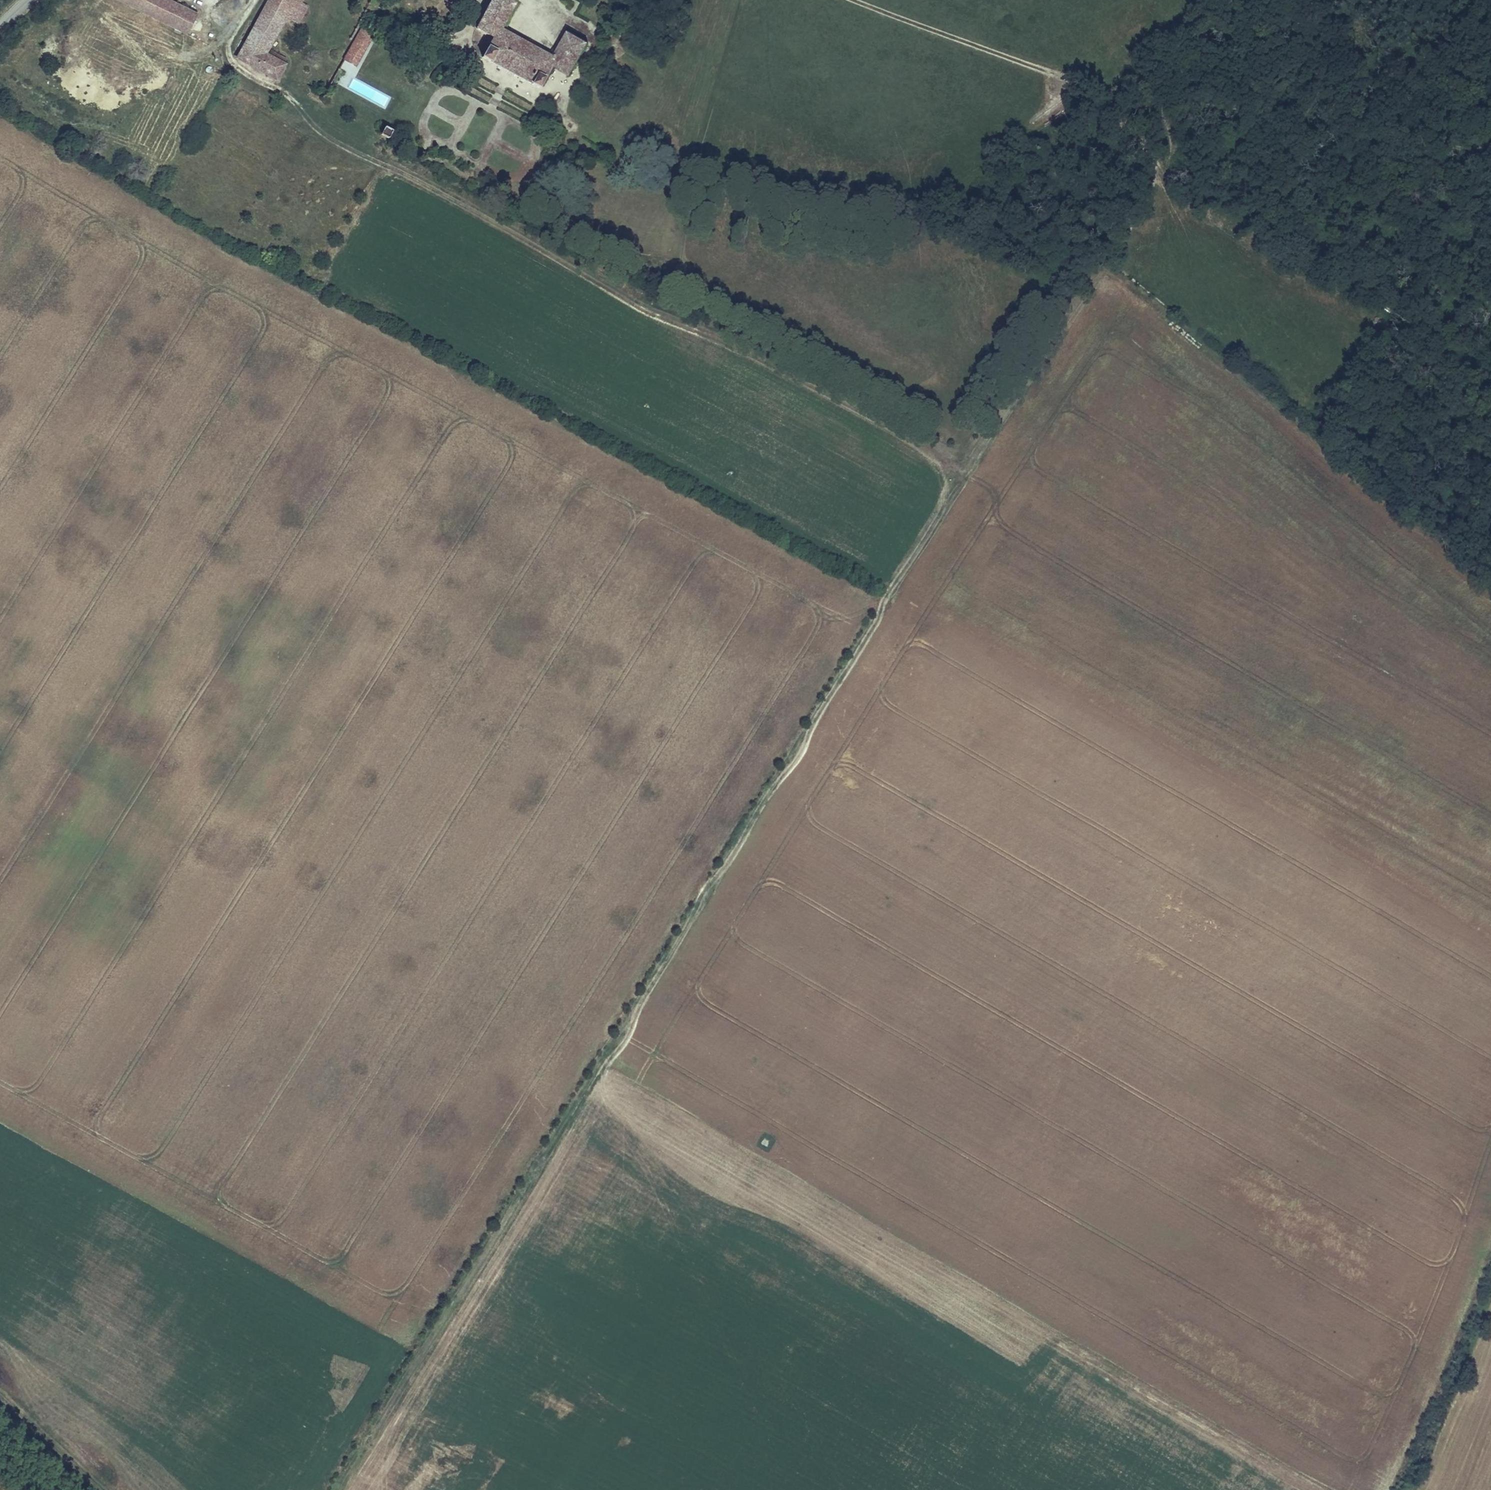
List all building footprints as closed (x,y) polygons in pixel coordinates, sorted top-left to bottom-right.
[(188,38),(199,15),(168,0),(111,0),(188,38)] [(235,63),(279,84),(288,66),(268,55),(287,22),(291,24),(292,22),(300,26),(309,7),(303,4),(304,0),(269,0),(235,63)] [(464,11),(470,0),(442,0),(464,11)] [(482,62),(542,93),(554,70),(572,80),(592,47),(570,35),(555,61),(504,33),(518,6),(506,0),(492,0),(475,32),(493,42),(482,62)] [(363,28),(344,62),(357,68),(376,35),(363,28)] [(386,129),(383,137),(390,142),(394,134),(386,129)]
